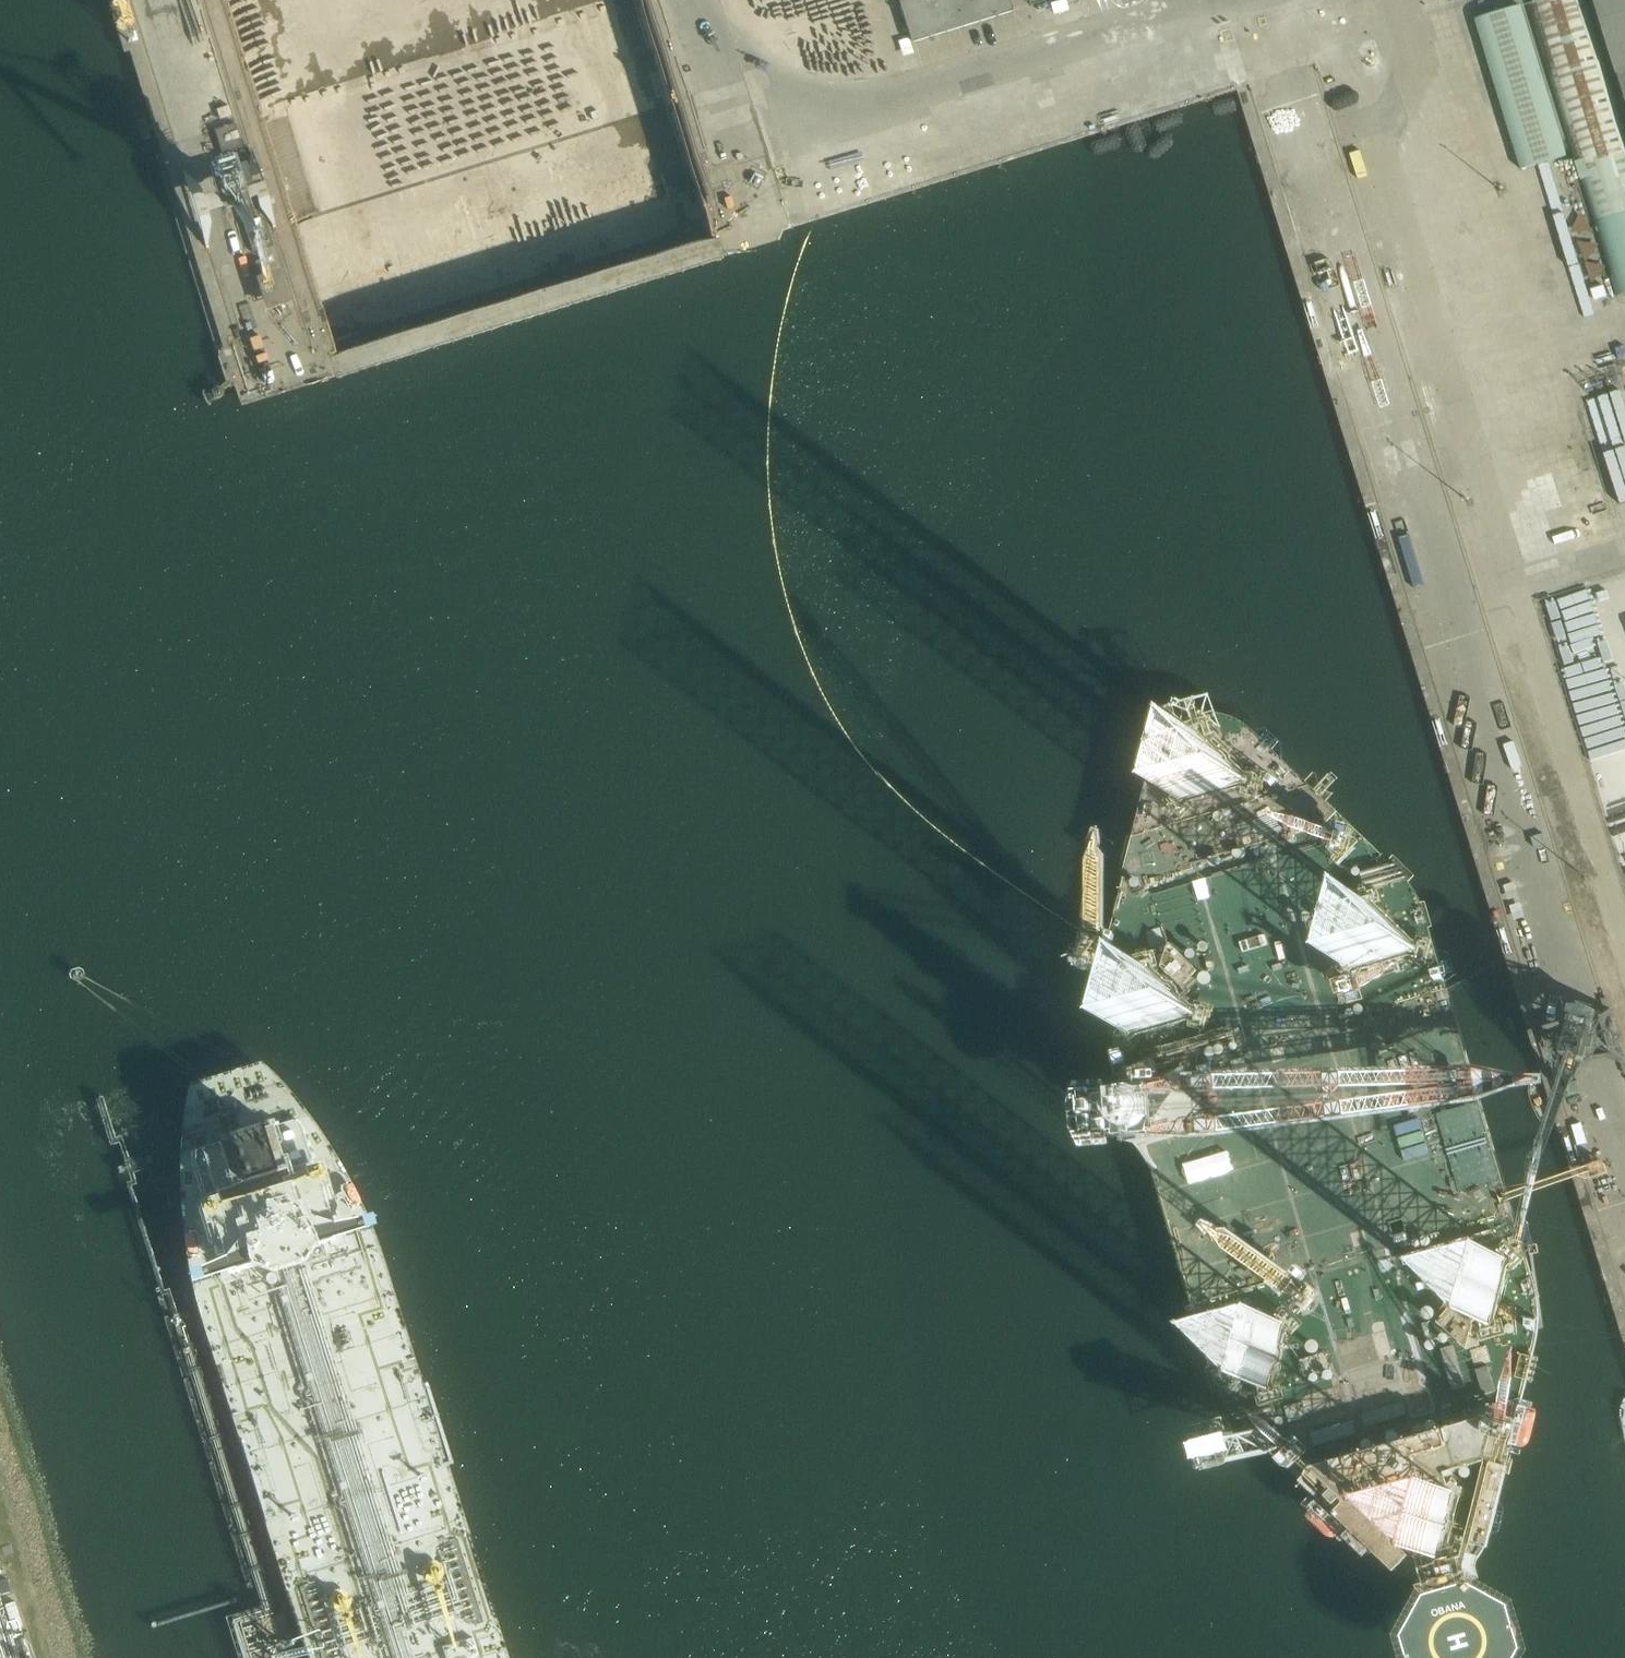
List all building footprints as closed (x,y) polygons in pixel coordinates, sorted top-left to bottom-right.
[(1009,0),(899,0),(912,42),(1013,11),(1009,0)] [(1529,6),(1617,298),(1624,296),(1624,137),(1584,0),(1549,0),(1529,6)] [(1624,98),(1624,0),(1595,0),(1624,98)] [(262,107),(316,292),(535,228),(558,121),(570,117),(573,104),(565,112),(543,97),(571,89),(559,76),(567,69),(537,63),(548,46),(490,34),(425,53),(411,4),(409,5),(393,29),(385,19),(380,45),(367,48),(356,11),(344,22),(336,58),(331,52),(319,71),(328,29),(319,24),(310,69),(336,86),(262,107)] [(1524,6),(1477,21),(1522,172),(1569,158),(1524,6)] [(273,246),(233,117),(213,122),(253,252),(273,246)] [(263,295),(289,288),(284,269),(258,276),(263,295)]
